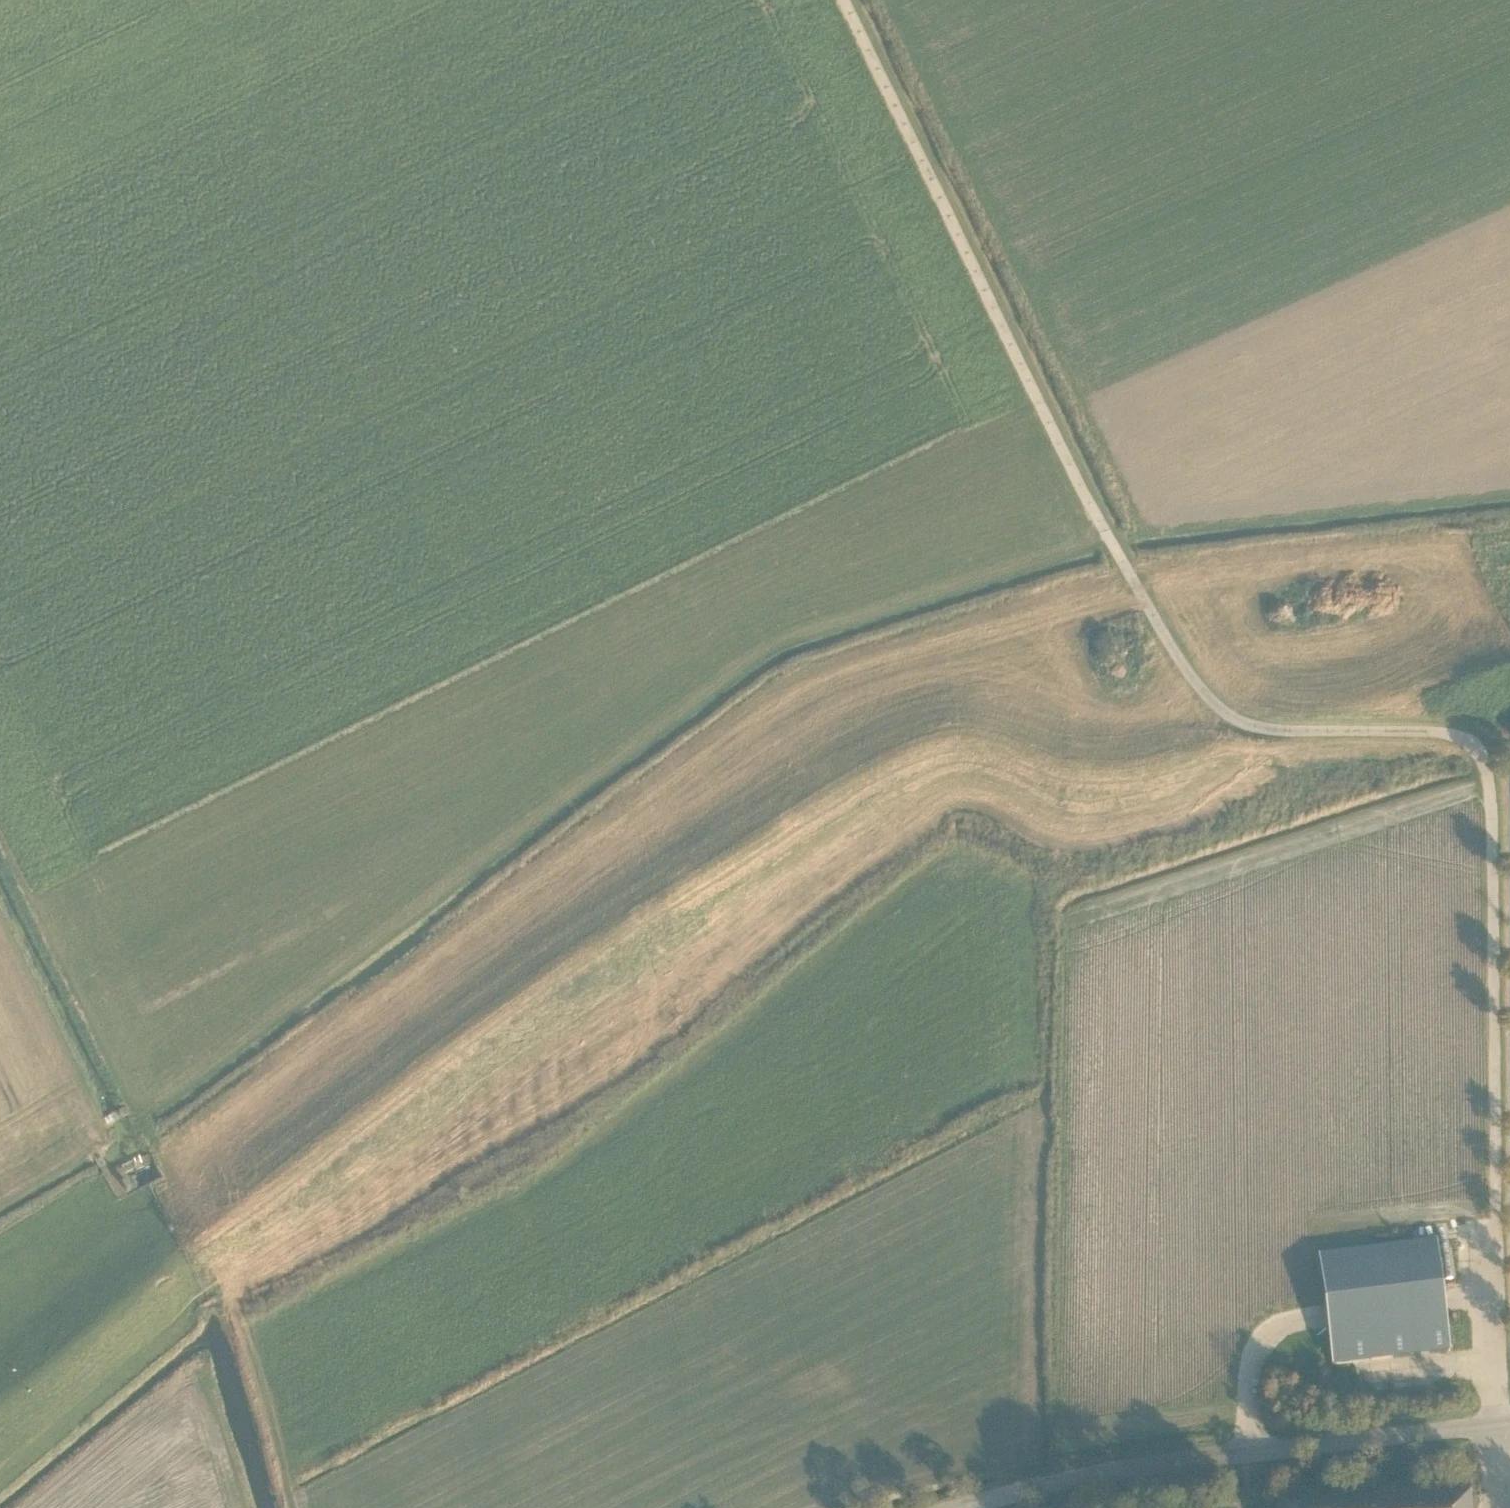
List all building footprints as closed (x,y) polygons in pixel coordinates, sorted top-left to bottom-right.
[(1333,1365),(1450,1351),(1437,1240),(1319,1254),(1333,1365)] [(1470,1483),(1296,1491),(1296,1494),(1278,1495),(1278,1507),(1472,1507),(1470,1483)]
